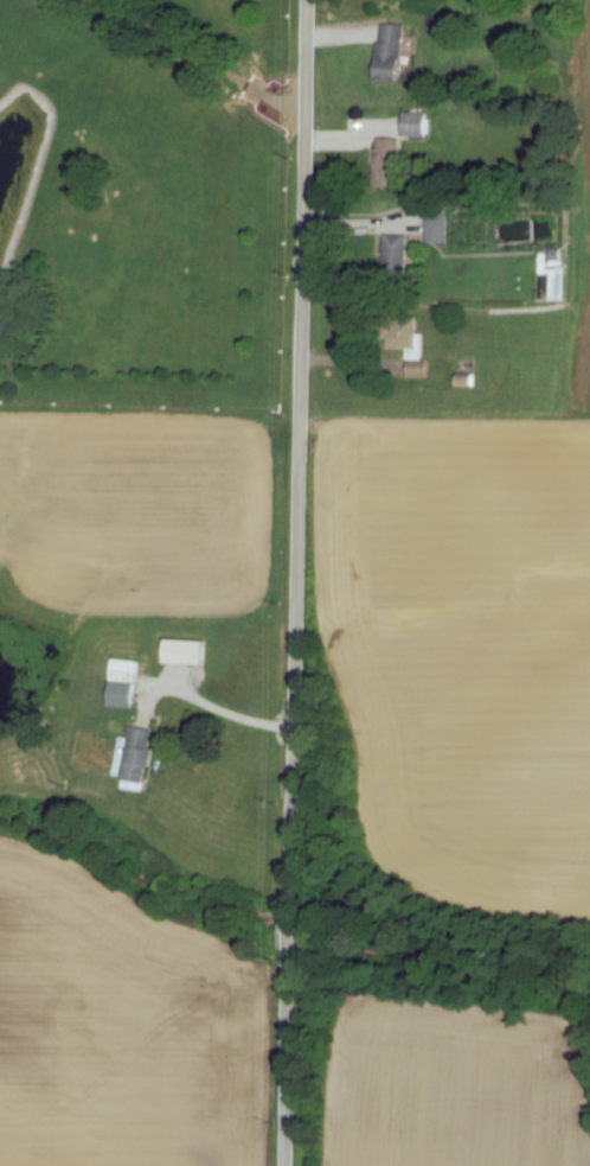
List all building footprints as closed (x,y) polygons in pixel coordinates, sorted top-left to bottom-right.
[(433,29),(455,30),(455,17),(434,17),(433,29)] [(382,80),(408,81),(410,24),(384,24),(382,80)] [(433,138),(434,113),(408,112),(407,137),(433,138)] [(379,185),(404,185),(406,139),(381,138),(379,185)] [(430,242),(449,243),(451,216),(431,215),(430,242)] [(415,234),(389,235),(389,276),(415,275),(415,234)] [(434,377),(433,358),(428,358),(427,333),(422,333),(421,323),(396,324),(397,349),(412,349),(413,378),(434,377)] [(212,641),(171,640),(170,664),(211,665),(212,641)] [(141,707),(142,660),(117,660),(116,706),(141,707)] [(124,736),(119,779),(153,783),(157,750),(155,750),(157,729),(135,727),(134,737),(124,736)]
